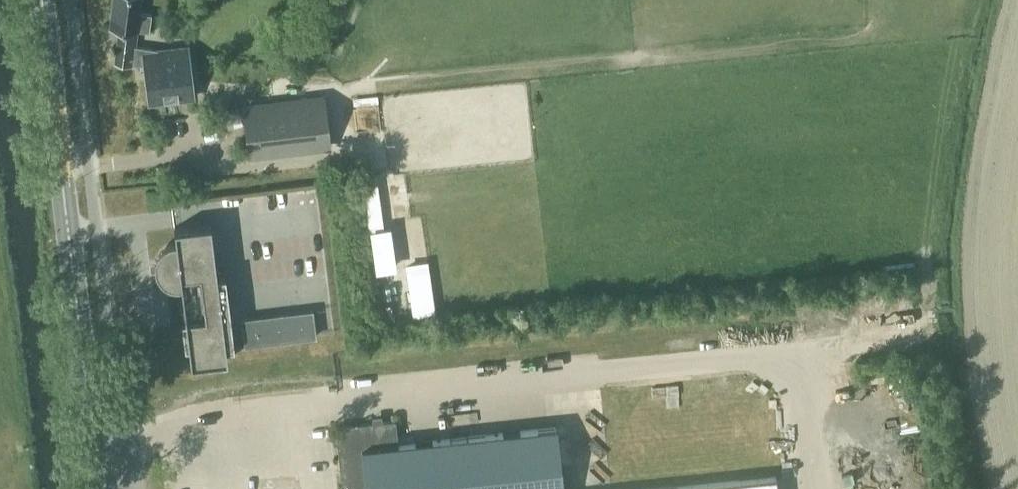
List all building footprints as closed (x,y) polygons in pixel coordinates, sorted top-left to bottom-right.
[(139,11),(141,0),(112,0),(109,26),(119,28),(114,63),(133,66),(134,64),(142,65),(147,104),(195,98),(188,43),(151,48),(135,46),(137,30),(149,31),(151,13),(139,11)] [(328,145),(322,98),(243,108),(249,155),(328,145)] [(222,123),(239,121),(237,101),(220,103),(222,123)] [(224,276),(216,277),(210,225),(171,229),(173,249),(171,249),(169,250),(168,251),(167,252),(165,254),(165,256),(164,257),(164,259),(158,260),(160,272),(166,272),(166,273),(167,276),(168,277),(169,278),(170,279),(173,280),(174,280),(177,280),(186,365),(223,361),(221,343),(231,342),(224,276)] [(316,337),(313,309),(240,318),(243,345),(316,337)] [(556,427),(398,444),(395,420),(335,426),(342,488),(562,488),(556,427)] [(775,476),(654,488),(777,488),(775,476)]
